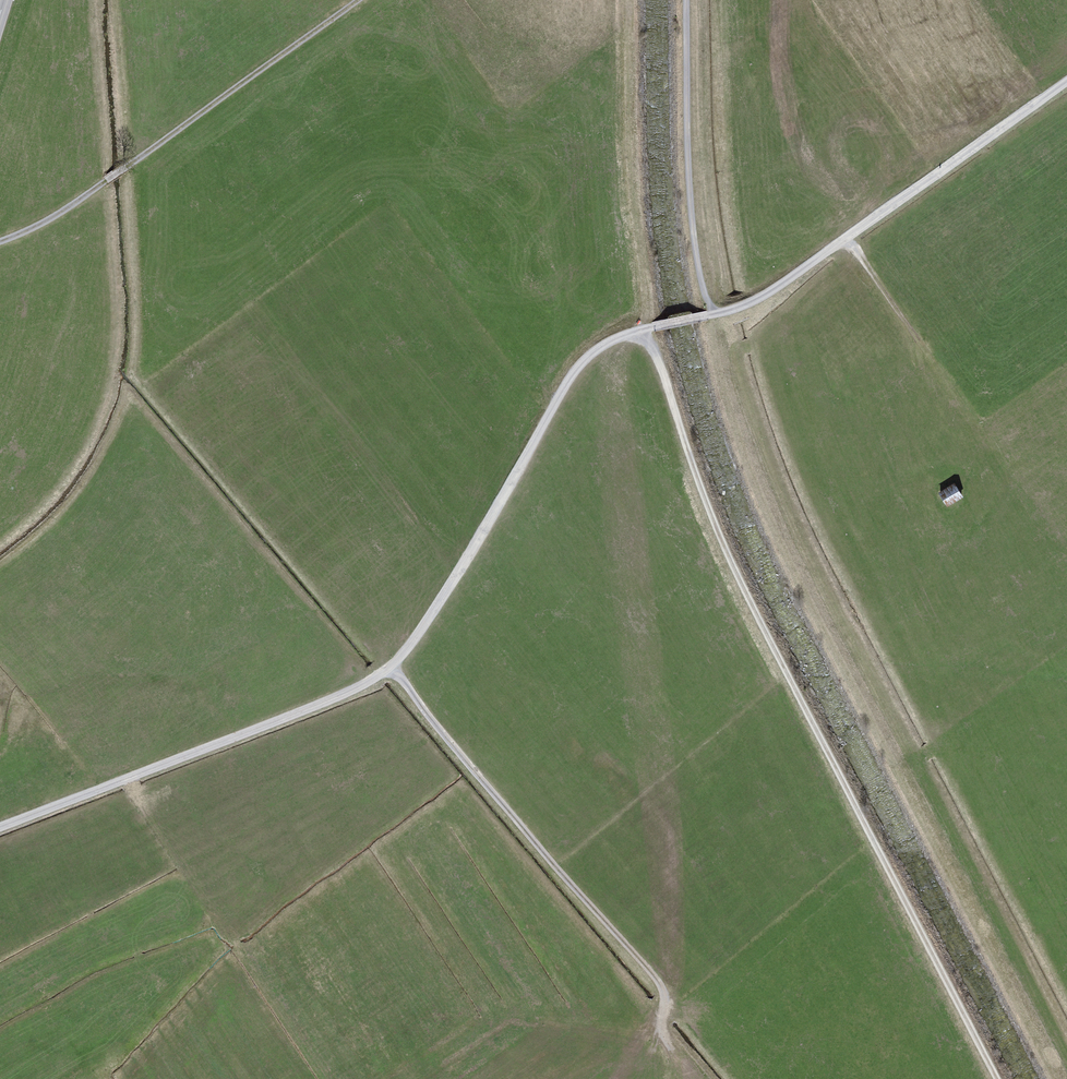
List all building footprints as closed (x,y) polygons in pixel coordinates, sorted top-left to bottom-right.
[(937,494),(945,508),(962,498),(954,484),(937,494)]
